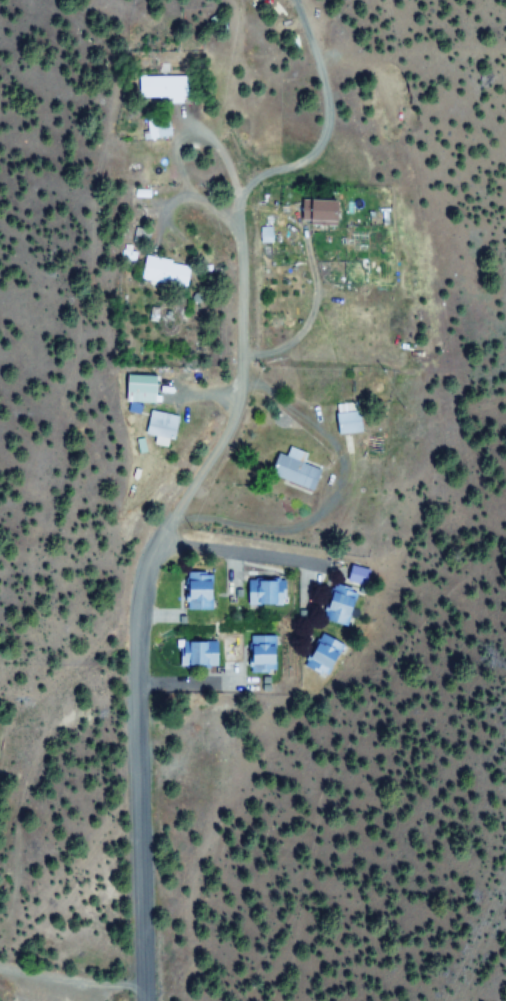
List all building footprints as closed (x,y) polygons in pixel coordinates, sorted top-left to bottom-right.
[(132,76),(132,102),(181,102),(181,76),(132,76)] [(296,223),(332,223),(332,200),(296,200),(296,223)] [(186,265),(143,257),(138,279),(181,287),(186,265)] [(358,433),(355,403),(331,406),(335,435),(358,433)] [(174,416),(147,412),(144,435),(153,437),(152,445),(170,447),(174,416)] [(303,455),(287,448),(283,457),(274,453),(266,473),(308,491),(316,470),(300,463),(303,455)] [(184,611),(211,611),(211,574),(184,574),(184,611)] [(244,606),(279,606),(279,581),(244,581),(244,606)] [(340,628),(352,601),(328,590),(315,617),(340,628)] [(337,646),(315,634),(302,660),(324,672),(337,646)] [(274,674),(273,637),(246,637),(247,674),(274,674)] [(186,667),(217,667),(217,642),(186,642),(186,667)]
